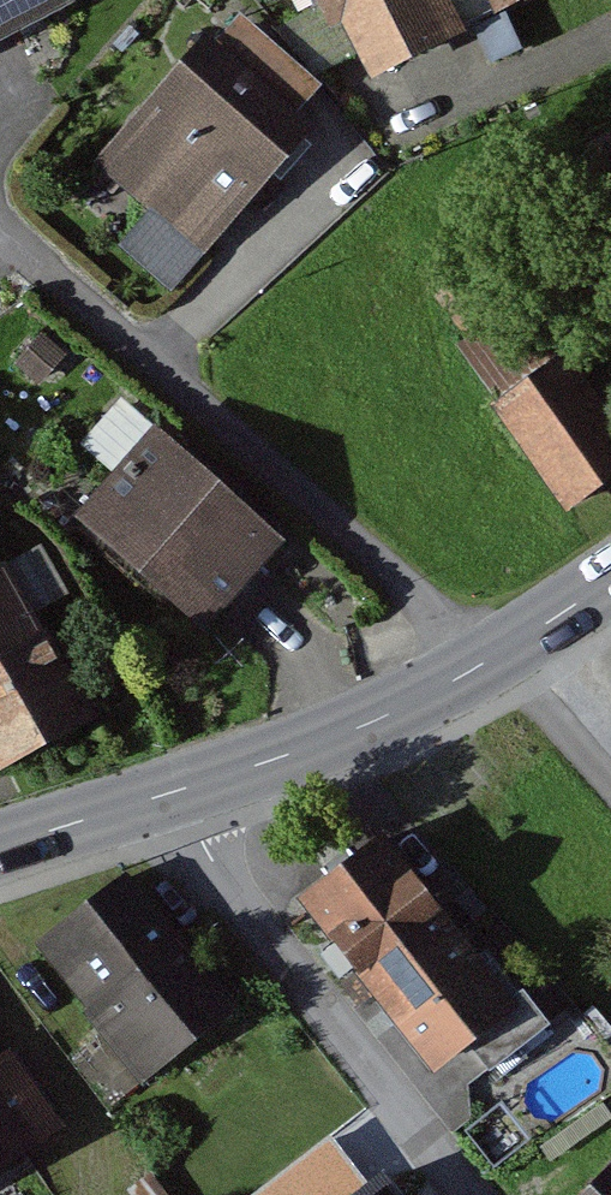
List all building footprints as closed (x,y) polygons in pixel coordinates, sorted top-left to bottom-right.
[(76,0),(0,0),(0,42),(76,1),(76,0)] [(395,83),(548,0),(350,0),(395,83)] [(328,130),(217,35),(98,175),(151,221),(121,256),(178,305),(328,130)] [(503,402),(576,508),(610,484),(610,395),(580,349),(503,402)] [(299,550),(154,423),(81,506),(226,633),(299,550)] [(0,545),(0,769),(99,710),(0,545)] [(390,827),(310,895),(462,1075),(542,1008),(390,827)] [(258,1015),(146,876),(60,945),(172,1084),(258,1015)] [(0,1032),(0,1184),(72,1133),(0,1032)]
